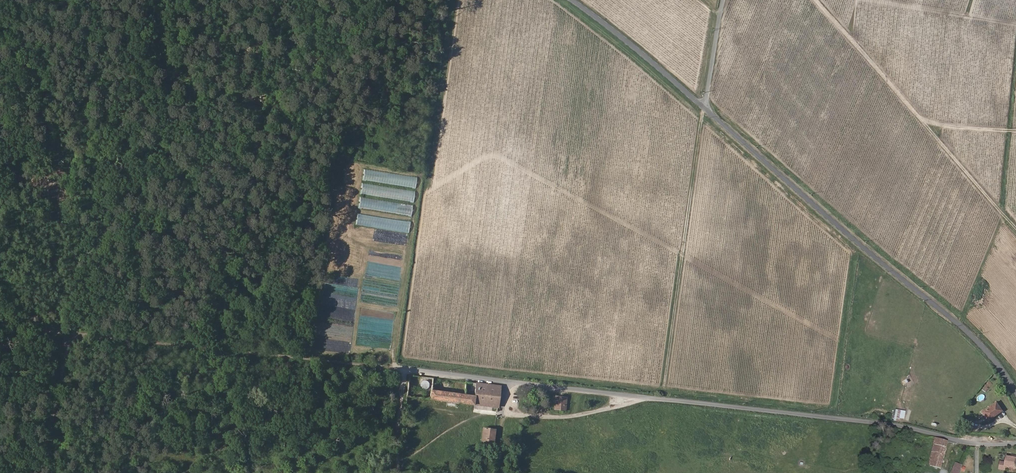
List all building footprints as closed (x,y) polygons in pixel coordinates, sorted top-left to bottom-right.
[(415,177),(364,169),(363,180),(413,187),(415,177)] [(360,194),(413,203),(415,191),(361,183),(360,194)] [(411,216),(413,205),(360,197),(358,208),(411,216)] [(357,214),(356,225),(409,232),(410,221),(357,214)] [(502,387),(477,383),(475,395),(474,404),(499,408),(502,387)] [(475,395),(432,389),(430,399),(474,404),(475,395)] [(567,398),(556,397),(555,409),(566,410),(567,398)] [(982,412),(988,421),(1001,412),(995,403),(982,412)] [(482,443),(494,444),(496,429),(484,427),(482,443)] [(948,442),(936,439),(929,465),(941,469),(948,442)] [(1007,458),(1005,464),(1000,463),(999,470),(1004,471),(1005,468),(1015,470),(1015,460),(1011,459),(1007,458)] [(963,467),(956,463),(952,472),(960,472),(963,467)]
